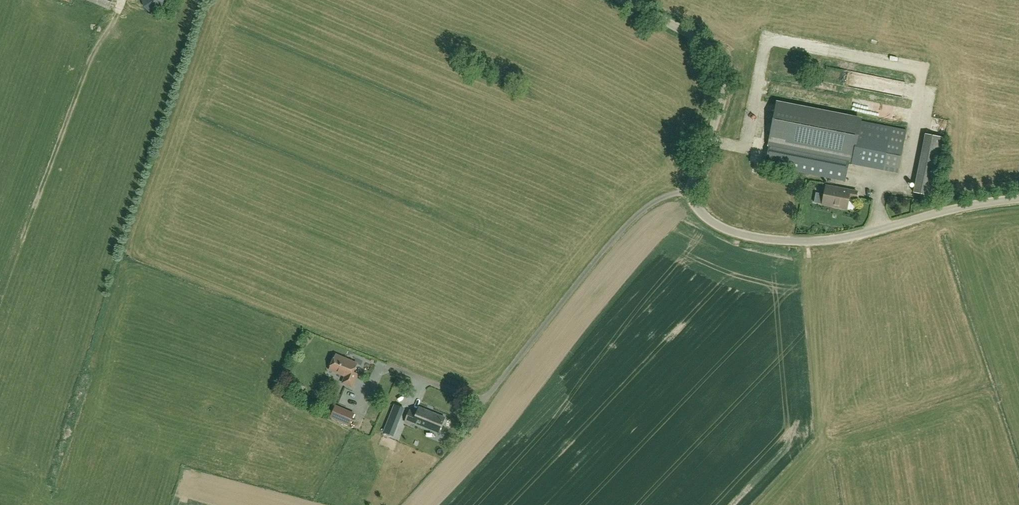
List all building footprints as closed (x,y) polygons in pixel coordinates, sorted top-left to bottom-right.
[(109,10),(113,0),(85,0),(109,10)] [(156,12),(161,11),(164,9),(167,5),(169,1),(169,0),(143,0),(143,2),(145,6),(148,9),(152,11),(156,12)] [(898,172),(906,130),(860,121),(860,119),(776,103),(769,139),(770,139),(765,164),(845,181),(849,162),(898,172)] [(939,170),(919,166),(914,192),(933,196),(939,170)] [(822,204),(847,209),(849,197),(856,199),(857,191),(826,185),(822,204)] [(357,362),(336,353),(331,366),(338,369),(337,371),(346,375),(343,381),(353,386),(358,373),(354,371),(357,362)] [(395,404),(392,412),(401,416),(404,408),(395,404)] [(355,414),(336,405),(332,416),(351,424),(355,414)] [(445,417),(419,407),(417,413),(410,410),(405,421),(413,424),(414,422),(439,432),(445,417)] [(384,432),(393,436),(396,427),(387,423),(384,432)]
